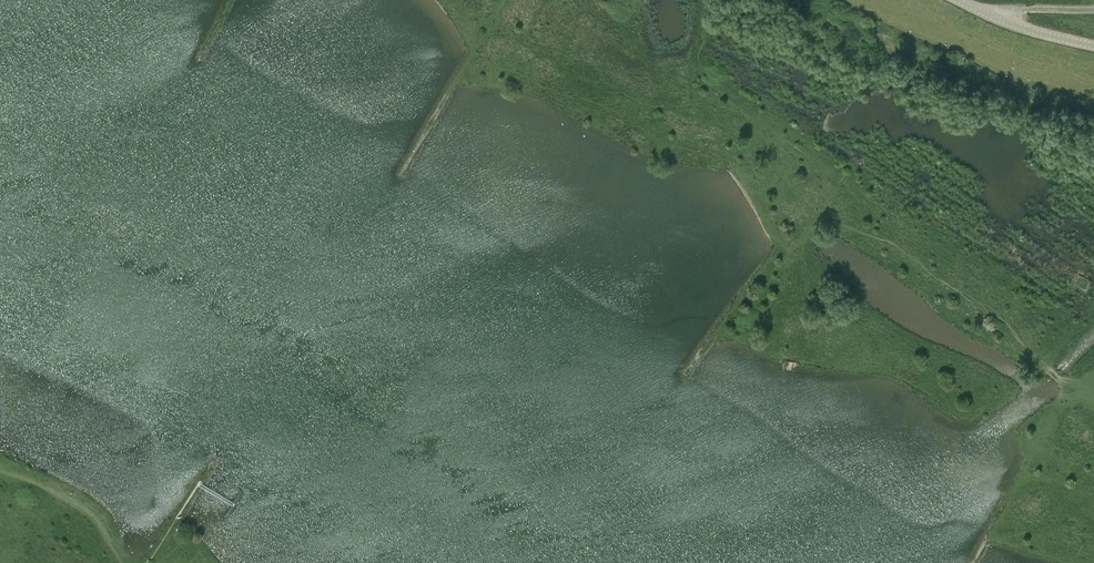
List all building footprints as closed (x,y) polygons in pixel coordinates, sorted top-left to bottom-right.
[(1088,290),(1082,300),(1093,308),(1093,294),(1088,290)]
